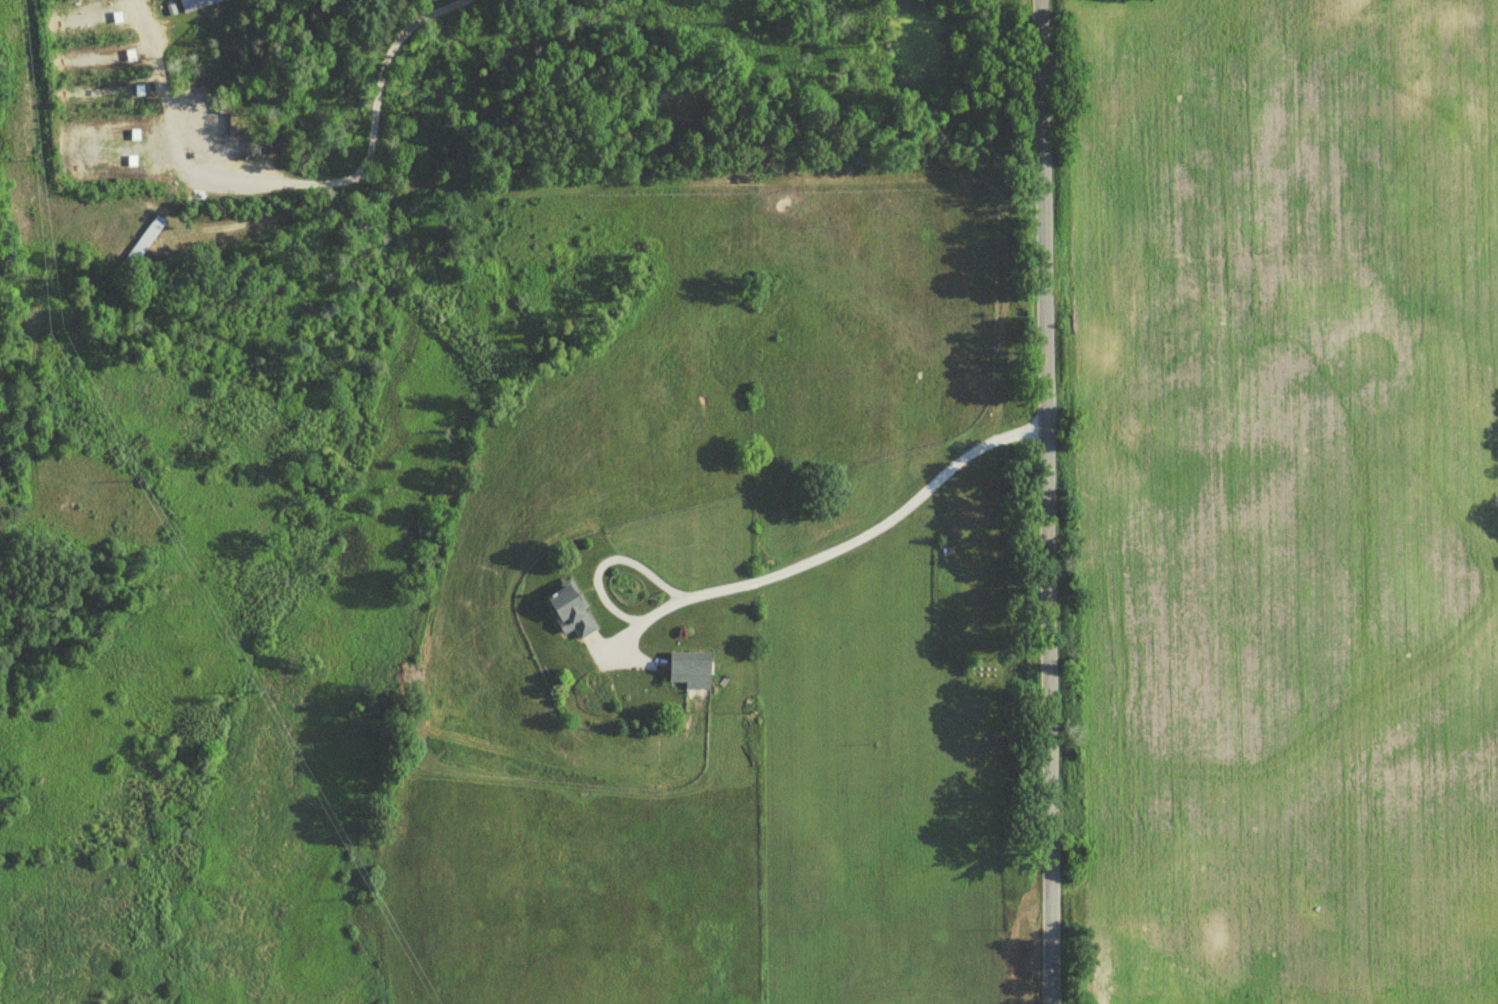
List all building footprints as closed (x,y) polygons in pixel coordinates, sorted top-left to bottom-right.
[(184,18),(233,3),(231,0),(193,0),(179,4),(184,18)] [(124,264),(134,271),(167,227),(157,220),(124,264)] [(565,639),(575,634),(580,644),(598,634),(573,586),(545,602),(565,639)] [(710,695),(710,657),(670,657),(670,688),(686,688),(686,695),(710,695)]
